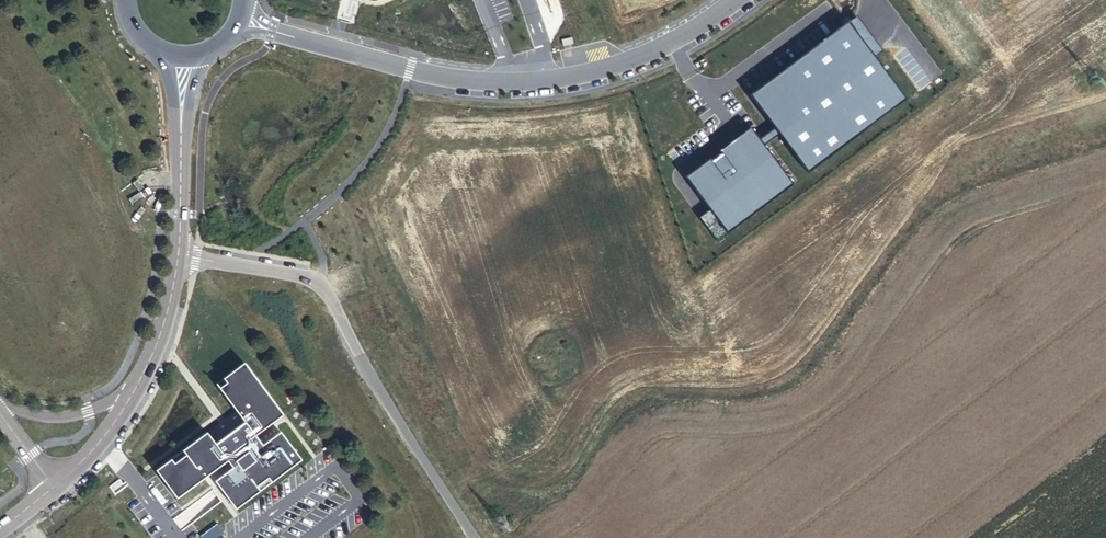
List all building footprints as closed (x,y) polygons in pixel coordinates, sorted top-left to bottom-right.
[(26,24),(38,15),(29,3),(17,12),(26,24)] [(857,16),(849,22),(872,53),(880,47),(857,16)] [(872,53),(849,22),(768,82),(757,91),(750,96),(762,111),(877,60),(872,53)] [(572,37),(561,40),(563,46),(573,44),(572,37)] [(809,174),(908,100),(877,60),(762,111),(809,174)] [(77,72),(81,83),(90,79),(86,68),(77,72)] [(85,108),(99,102),(93,87),(78,94),(85,108)] [(794,185),(752,128),(720,152),(723,155),(713,162),(711,159),(686,178),(710,210),(700,218),(718,242),(794,185)] [(233,468),(215,481),(236,509),(301,460),(280,433),(263,447),(256,437),(283,416),(244,364),(216,385),(245,423),(216,445),(207,434),(156,472),(177,499),(227,461),(233,468)] [(217,524),(201,536),(202,537),(217,537),(224,533),(217,524)]
